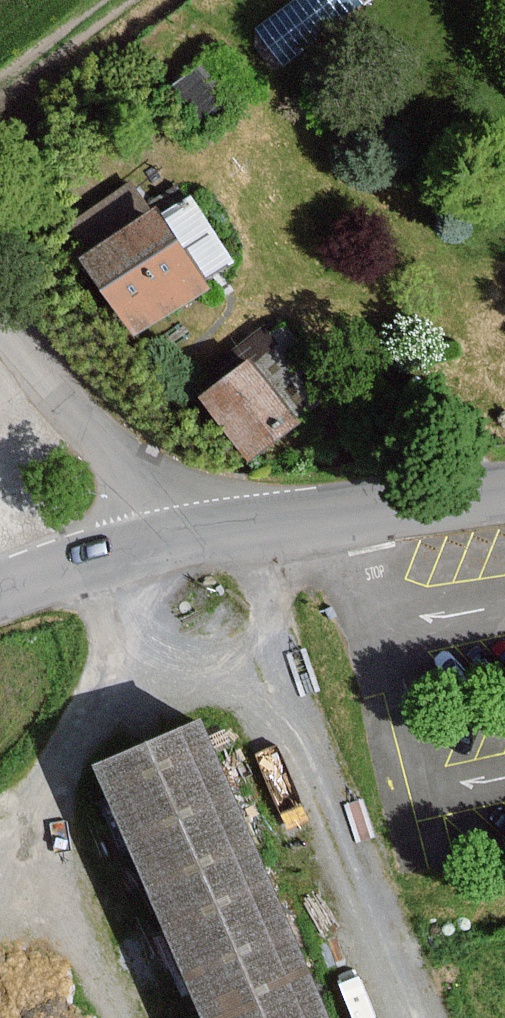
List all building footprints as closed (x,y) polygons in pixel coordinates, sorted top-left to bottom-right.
[(306,27),(318,22),(309,0),(293,0),(260,14),(278,58),(313,43),(306,27)] [(216,280),(168,207),(95,255),(142,328),(216,280)] [(302,416),(258,361),(215,394),(259,450),(302,416)] [(208,724),(108,767),(215,1017),(334,1017),(208,724)]
